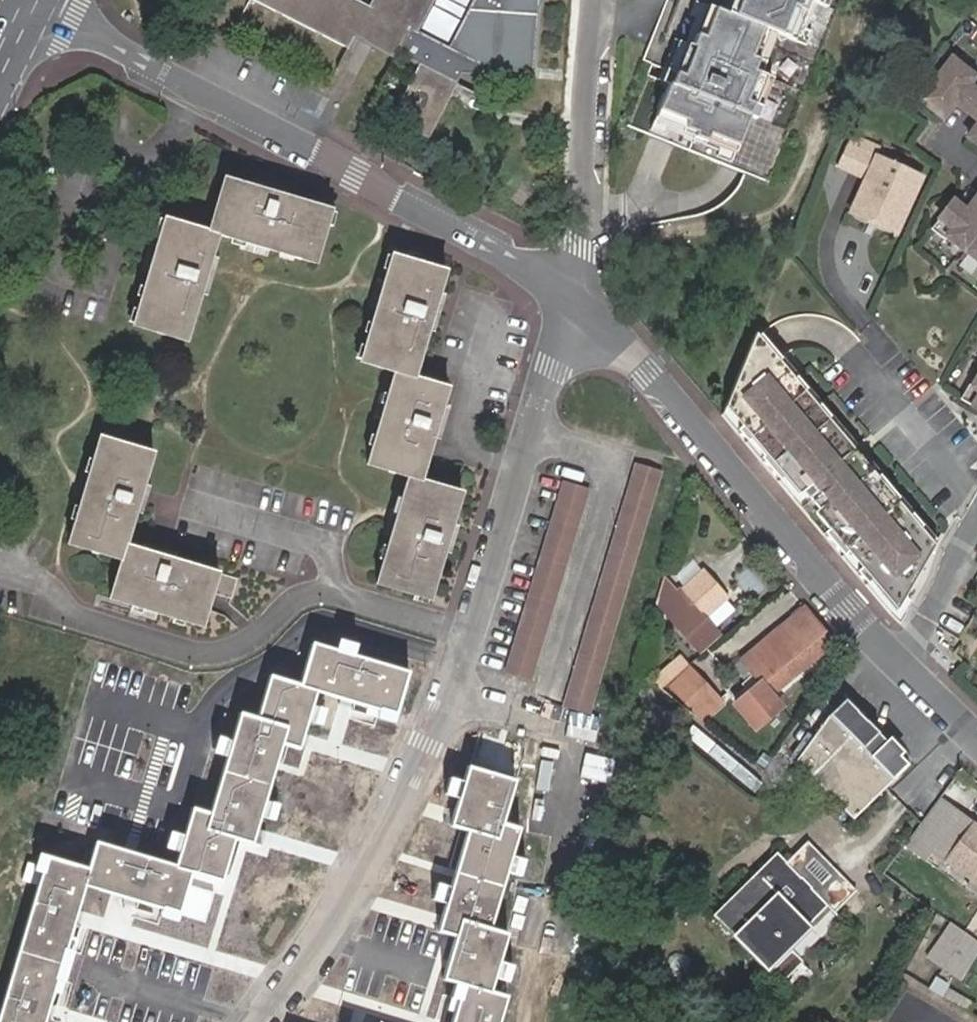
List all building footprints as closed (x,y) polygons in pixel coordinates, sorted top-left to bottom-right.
[(394,59),(397,54),(410,29),(417,32),(434,0),(372,0),(368,7),(355,0),(253,0),(348,48),(353,38),(394,59)] [(449,46),(451,47),(417,32),(410,29),(397,54),(420,66),(456,84),(461,74),(535,77),(538,0),(474,0),(449,46)] [(769,182),(841,0),(680,0),(678,5),(668,1),(644,61),(652,64),(628,126),(769,182)] [(960,10),(971,16),(976,3),(976,0),(964,0),(960,10)] [(976,71),(974,74),(952,57),(920,98),(943,116),(955,100),(976,117),(976,72),(976,71)] [(428,137),(456,84),(420,66),(392,119),(428,137)] [(968,136),(976,143),(976,124),(968,136)] [(896,233),(921,178),(875,157),(879,148),(853,136),(839,167),(865,178),(850,213),(896,233)] [(255,233),(252,246),(312,264),(327,211),(267,193),(263,204),(252,200),(255,189),(222,179),(206,232),(163,219),(155,245),(165,248),(161,262),(150,259),(130,326),(183,342),(203,275),(193,272),(197,259),(207,263),(215,235),(239,242),(243,229),(255,233)] [(263,204),(267,193),(255,189),(252,200),(263,204)] [(967,209),(954,199),(932,228),(946,239),(948,235),(976,258),(976,196),(967,209)] [(245,244),(252,246),(255,233),(243,229),(239,242),(245,244)] [(155,245),(150,259),(161,262),(165,248),(155,245)] [(425,294),(437,298),(444,273),(388,256),(380,281),(392,285),(387,300),(376,297),(357,362),(391,373),(385,392),(398,396),(393,411),(381,407),(363,466),(403,478),(394,511),(407,515),(404,525),(392,521),(372,585),(427,602),(446,538),(433,534),(437,524),(450,528),(460,493),(418,482),(435,424),(422,420),(426,405),(440,409),(445,389),(412,379),(432,314),(419,310),(425,294)] [(206,268),(207,263),(197,259),(193,272),(203,275),(206,268)] [(392,285),(380,281),(376,297),(387,300),(392,285)] [(432,314),(437,298),(425,294),(419,310),(432,314)] [(765,331),(761,335),(781,358),(783,357),(785,355),(775,343),(765,331)] [(759,336),(756,333),(726,407),(740,424),(735,428),(746,440),(750,436),(763,451),(759,455),(778,478),(783,474),(797,491),(801,488),(816,506),(812,509),(827,527),(822,530),(842,553),(846,549),(860,565),(855,569),(866,582),(868,580),(895,612),(905,595),(936,545),(921,527),(923,525),(913,513),(911,515),(897,500),(900,498),(880,475),(878,477),(864,460),(854,448),(828,418),(831,416),(820,404),(818,406),(805,391),(807,389),(797,377),(795,379),(779,360),(781,358),(761,335),(759,336)] [(781,358),(779,360),(795,379),(797,377),(799,375),(783,357),(781,358)] [(973,383),(970,381),(961,396),(976,406),(976,377),(973,383)] [(822,403),(809,388),(807,389),(805,391),(818,406),(820,404),(822,403)] [(385,392),(381,407),(393,411),(398,396),(385,392)] [(435,424),(440,409),(426,405),(422,420),(435,424)] [(740,424),(726,407),(722,415),(734,429),(735,428),(740,424)] [(858,445),(832,415),(831,416),(828,418),(854,448),(858,445)] [(746,440),(744,441),(757,457),(759,455),(763,451),(750,436),(746,440)] [(130,483),(142,486),(151,454),(98,437),(89,469),(101,473),(96,486),(85,482),(66,544),(119,562),(107,600),(130,607),(134,594),(148,598),(144,611),(200,628),(210,595),(228,600),(234,580),(161,556),(157,570),(142,565),(146,552),(125,545),(138,500),(126,496),(130,483)] [(882,473),(868,457),(864,460),(878,477),(880,475),(882,473)] [(635,461),(563,703),(589,712),(661,468),(635,461)] [(101,473),(89,469),(85,482),(96,486),(101,473)] [(778,478),(777,480),(821,532),(822,530),(827,527),(812,509),(816,506),(801,488),(797,491),(783,474),(778,478)] [(563,479),(505,672),(532,681),(589,487),(563,479)] [(138,500),(142,486),(130,483),(126,496),(138,500)] [(897,500),(911,515),(913,513),(915,512),(901,496),(900,498),(897,500)] [(394,511),(392,521),(404,525),(407,515),(394,511)] [(446,538),(450,528),(437,524),(433,534),(446,538)] [(921,527),(936,545),(938,540),(925,524),(923,525),(921,527)] [(842,553),(840,554),(854,570),(855,569),(860,565),(846,549),(842,553)] [(161,556),(146,552),(142,565),(157,570),(161,556)] [(701,615),(724,596),(702,570),(675,593),(661,576),(654,602),(668,619),(693,650),(715,632),(701,615)] [(866,582),(864,583),(892,616),(899,622),(912,600),(905,595),(895,612),(868,580),(866,582)] [(130,607),(144,611),(148,598),(134,594),(130,607)] [(768,695),(832,643),(802,607),(732,667),(750,689),(733,703),(754,729),(779,708),(768,695)] [(132,855),(118,898),(176,915),(188,873),(218,882),(231,840),(249,845),(257,817),(262,802),(279,744),(297,749),(305,721),(310,705),(314,692),(392,716),(404,673),(310,644),(298,686),(268,677),(255,720),(237,715),(229,741),(225,757),(207,815),(190,810),(182,836),(178,852),(173,868),(132,855)] [(662,686),(677,674),(670,665),(655,676),(662,686)] [(696,717),(715,700),(689,671),(671,686),(696,717)] [(883,788),(890,782),(907,766),(841,699),(827,717),(795,759),(793,761),(811,779),(850,818),(883,788)] [(316,707),(310,705),(305,721),(311,723),(316,707)] [(218,754),(225,757),(229,741),(223,739),(218,754)] [(505,873),(510,856),(518,831),(499,824),(512,782),(466,768),(461,784),(456,801),(448,826),(466,832),(450,885),(445,903),(436,931),(454,937),(442,979),(462,985),(451,1021),(497,1021),(504,998),(487,993),(492,979),(497,963),(504,937),(488,931),(505,873)] [(456,801),(461,784),(455,782),(449,799),(456,801)] [(957,815),(937,800),(918,825),(904,844),(923,860),(931,851),(970,881),(965,887),(976,896),(976,830),(957,815)] [(262,802),(257,817),(264,819),(268,804),(262,802)] [(171,850),(178,852),(182,836),(176,834),(171,850)] [(104,894),(118,898),(132,855),(109,849),(94,844),(87,870),(82,887),(104,894)] [(804,844),(784,864),(796,876),(804,868),(811,861),(816,857),(804,844)] [(510,856),(505,873),(511,875),(517,858),(510,856)] [(825,876),(831,871),(816,857),(811,861),(825,876)] [(82,887),(87,870),(44,858),(0,1005),(0,1021),(42,1021),(82,887)] [(714,914),(766,969),(827,908),(810,891),(796,876),(784,864),(781,860),(762,878),(760,876),(739,896),(735,892),(714,914)] [(796,876),(810,891),(818,883),(804,868),(796,876)] [(827,908),(766,969),(770,974),(851,893),(831,871),(825,876),(818,883),(810,891),(827,908)] [(440,901),(445,903),(450,885),(445,884),(440,901)] [(954,946),(940,968),(953,975),(974,941),(958,931),(950,943),(954,946)] [(926,959),(940,968),(954,946),(950,943),(940,937),(926,959)] [(504,965),(497,963),(492,979),(500,981),(504,965)]
